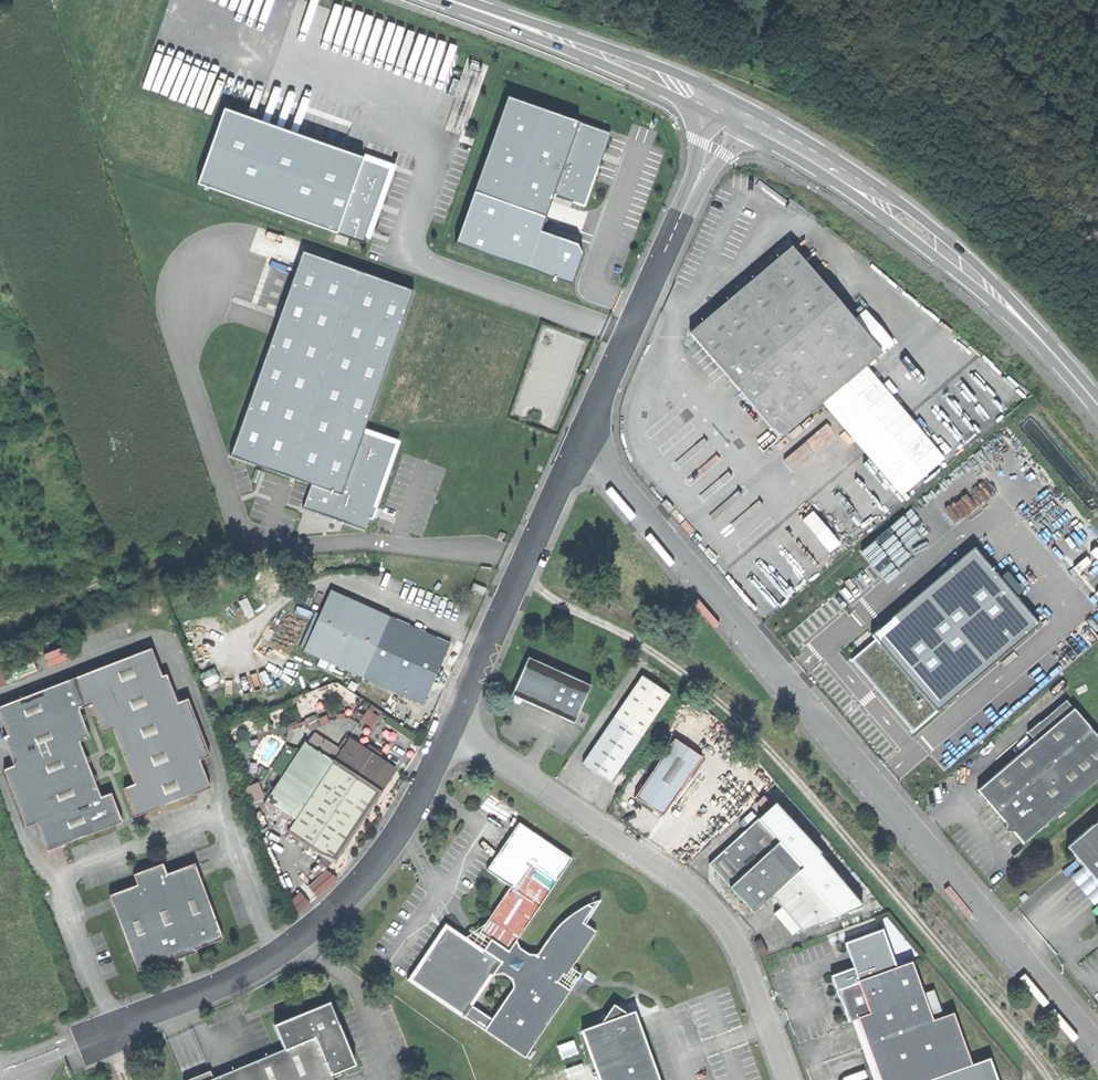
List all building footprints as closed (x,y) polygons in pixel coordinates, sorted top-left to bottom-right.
[(509,96),(476,191),(546,216),(554,193),(579,121),(509,96)] [(362,159),(226,109),(199,183),(335,233),(362,159)] [(579,121),(554,193),(585,204),(611,133),(579,121)] [(362,159),(335,233),(362,243),(390,169),(362,159)] [(546,216),(476,191),(457,245),(570,284),(581,253),(577,244),(541,231),(546,216)] [(688,332),(777,437),(879,351),(789,246),(740,287),(688,332)] [(304,251),(233,452),(313,480),(343,490),(365,430),(414,290),(304,251)] [(343,490),(313,480),(304,506),(366,528),(397,441),(365,430),(343,490)] [(659,503),(667,512),(672,507),(664,498),(659,503)] [(845,505),(824,521),(816,510),(805,518),(831,552),(843,543),(836,534),(856,519),(845,505)] [(876,635),(878,638),(852,661),(879,692),(913,731),(1042,620),(978,547),(876,635)] [(470,589),(483,594),(486,587),(473,582),(470,589)] [(303,650),(361,676),(375,646),(389,614),(331,589),(303,650)] [(375,646),(435,673),(449,643),(389,614),(375,646)] [(767,622),(773,630),(778,626),(772,618),(767,622)] [(422,703),(435,673),(375,646),(361,676),(422,703)] [(124,787),(135,816),(197,792),(210,787),(200,759),(210,755),(188,698),(178,701),(167,673),(162,675),(151,647),(76,676),(87,705),(92,703),(100,725),(110,721),(134,783),(124,787)] [(591,685),(528,657),(512,694),(543,708),(574,722),(591,685)] [(611,781),(642,733),(669,693),(641,674),(614,715),(583,763),(596,771),(611,781)] [(111,791),(100,795),(77,734),(88,730),(79,708),(83,706),(72,677),(0,705),(0,715),(8,734),(3,736),(14,764),(3,769),(26,826),(36,822),(47,850),(122,820),(111,791)] [(1066,698),(1040,720),(1047,729),(1073,707),(1066,698)] [(1023,843),(1097,779),(1097,737),(1073,707),(1047,729),(1035,740),(977,788),(1001,817),(1023,843)] [(1027,731),(1035,740),(1047,729),(1040,720),(1027,731)] [(649,806),(663,815),(702,757),(674,738),(635,796),(649,806)] [(287,831),(334,862),(364,816),(394,769),(347,739),(333,761),(295,819),(287,831)] [(266,800),(295,819),(333,761),(304,743),(266,800)] [(754,806),(763,816),(771,809),(762,799),(754,806)] [(763,816),(709,865),(731,890),(753,914),(781,889),(791,900),(814,926),(862,908),(817,857),(820,855),(775,805),(771,809),(763,816)] [(1066,846),(1097,883),(1097,819),(1066,846)] [(503,897),(533,917),(572,857),(519,822),(498,854),(488,870),(511,885),(503,897)] [(110,894),(138,969),(165,959),(196,948),(223,938),(195,862),(167,873),(138,883),(110,894)] [(134,873),(138,883),(167,873),(163,862),(134,873)] [(319,895),(338,878),(329,868),(310,885),(319,895)] [(516,942),(533,917),(503,897),(480,931),(491,939),(485,949),(445,923),(408,980),(464,1016),(464,1015),(526,1056),(570,990),(558,981),(563,973),(566,976),(596,930),(583,922),(593,907),(588,904),(571,911),(539,936),(529,950),(516,942)] [(784,905),(806,929),(814,926),(791,900),(784,905)] [(838,990),(849,1021),(858,1017),(870,1050),(880,1079),(997,1079),(989,1057),(971,1064),(952,1012),(942,1016),(932,1019),(923,993),(913,966),(912,961),(896,967),(882,928),(844,942),(859,982),(838,990)] [(197,951),(196,948),(165,959),(166,963),(181,957),(197,951)] [(920,964),(913,966),(923,993),(929,990),(920,964)] [(933,989),(929,990),(923,993),(932,1019),(942,1016),(933,989)] [(331,1074),(356,1064),(330,1001),(274,1023),(284,1049),(248,1063),(207,1079),(334,1079),(331,1074)] [(582,1029),(600,1079),(660,1079),(652,1059),(635,1010),(625,1014),(613,1006),(602,1022),(582,1029)]
